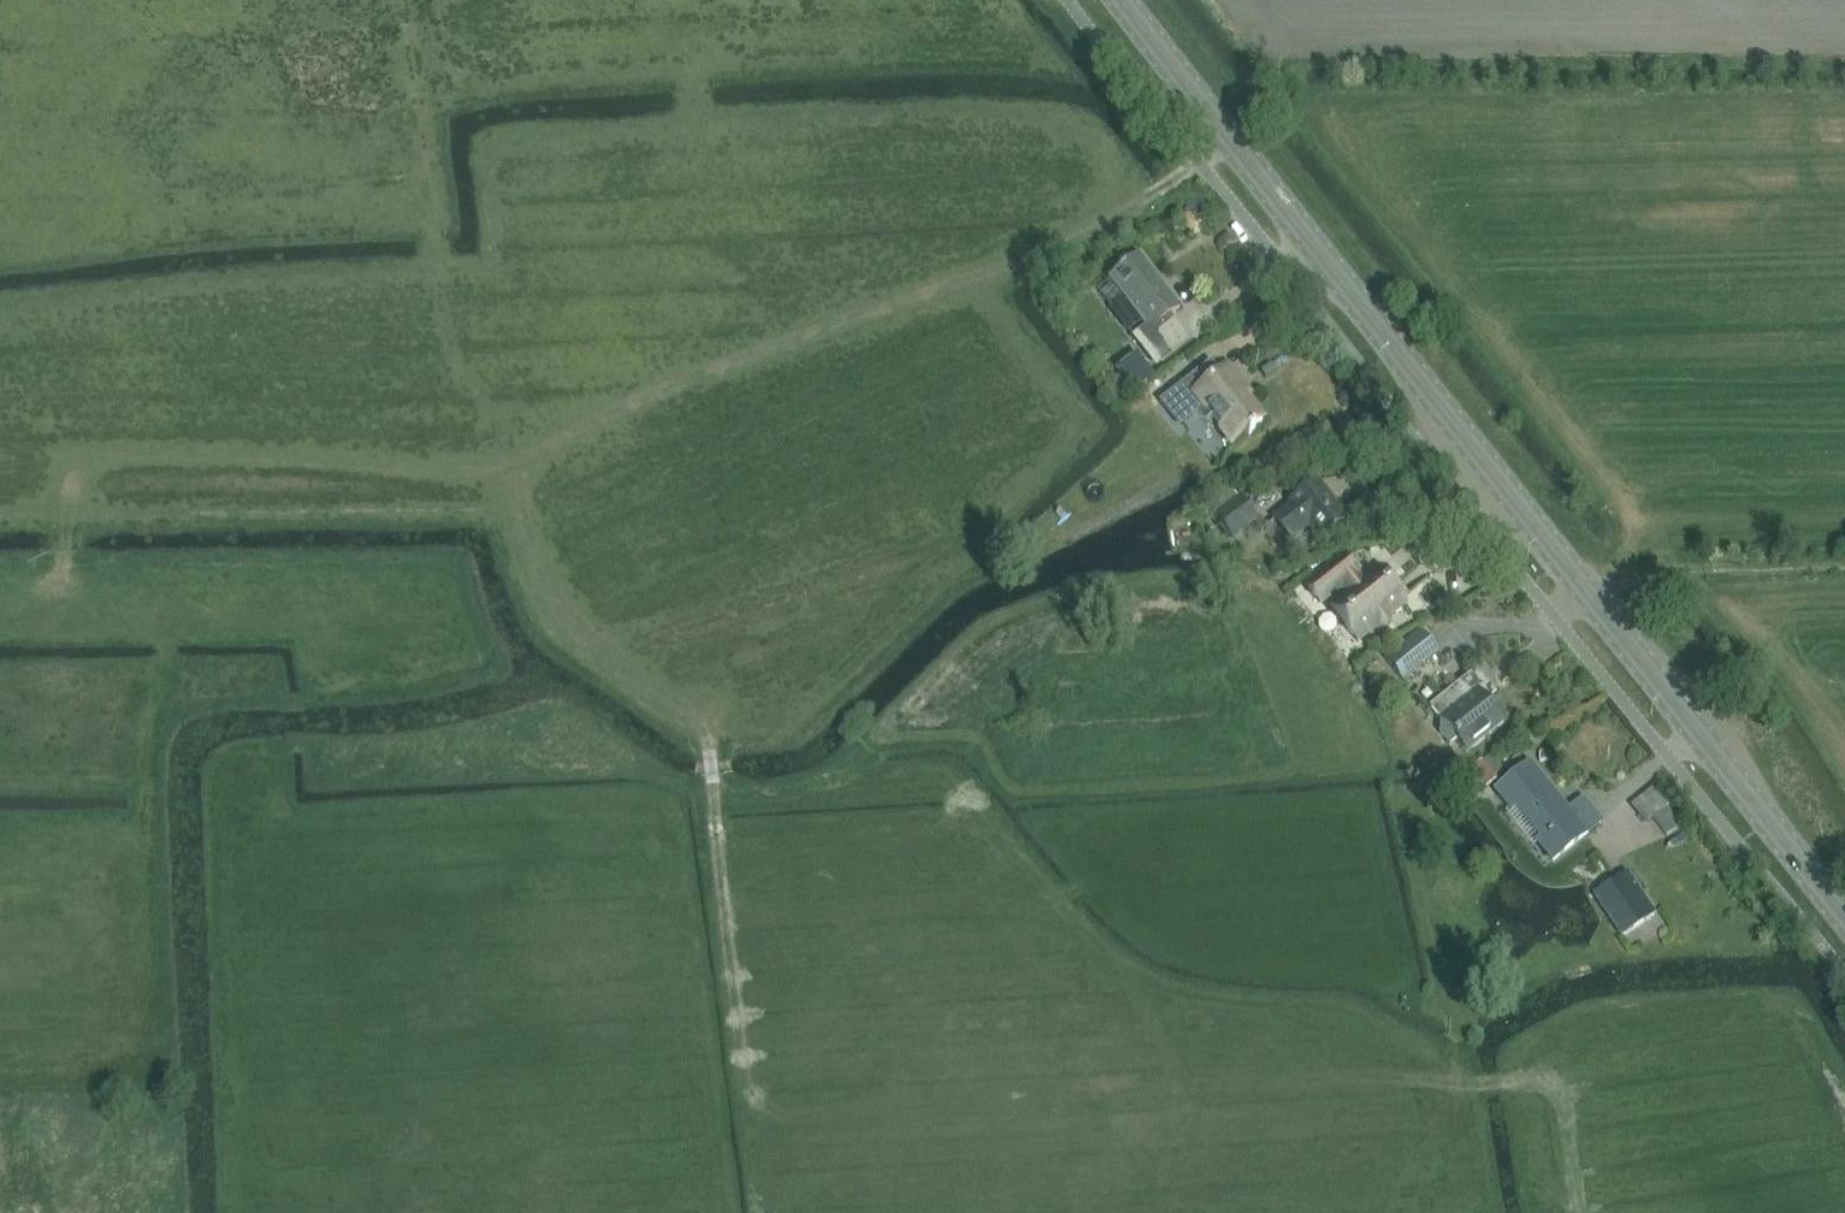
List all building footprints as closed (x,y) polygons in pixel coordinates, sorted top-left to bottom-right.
[(1139,260),(1109,283),(1148,333),(1178,310),(1139,260)] [(1173,334),(1147,353),(1158,368),(1184,348),(1173,334)] [(1231,446),(1261,424),(1237,393),(1240,391),(1225,371),(1219,376),(1209,364),(1160,403),(1178,426),(1201,408),(1231,446)] [(1346,522),(1314,483),(1292,501),(1295,505),(1276,520),(1291,539),(1307,526),(1320,543),(1346,522)] [(1240,501),(1219,519),(1234,538),(1256,520),(1240,501)] [(1352,644),(1371,630),(1372,632),(1373,633),(1375,633),(1377,634),(1378,634),(1380,633),(1381,632),(1383,631),(1384,629),(1385,629),(1385,627),(1385,626),(1385,625),(1385,623),(1384,622),(1384,620),(1401,607),(1398,603),(1402,600),(1391,586),(1388,589),(1375,572),(1358,585),(1352,577),(1354,576),(1342,559),(1303,589),(1316,605),(1338,588),(1344,596),(1326,609),(1352,644)] [(1384,660),(1401,682),(1437,653),(1420,632),(1384,660)] [(1457,743),(1467,755),(1504,725),(1487,703),(1489,701),(1490,698),(1484,690),(1489,686),(1477,672),(1430,709),(1440,723),(1439,736),(1449,749),(1457,743)] [(1425,688),(1419,692),(1423,699),(1429,695),(1425,688)] [(1502,770),(1490,755),(1482,761),(1481,760),(1465,773),(1477,790),(1483,786),(1485,790),(1498,780),(1494,776),(1502,770)] [(1565,816),(1528,769),(1496,795),(1509,811),(1513,807),(1541,842),(1536,845),(1550,863),(1600,824),(1583,802),(1565,816)] [(1666,809),(1653,820),(1667,837),(1680,826),(1666,809)] [(1653,916),(1626,875),(1594,897),(1621,937),(1653,916)]
